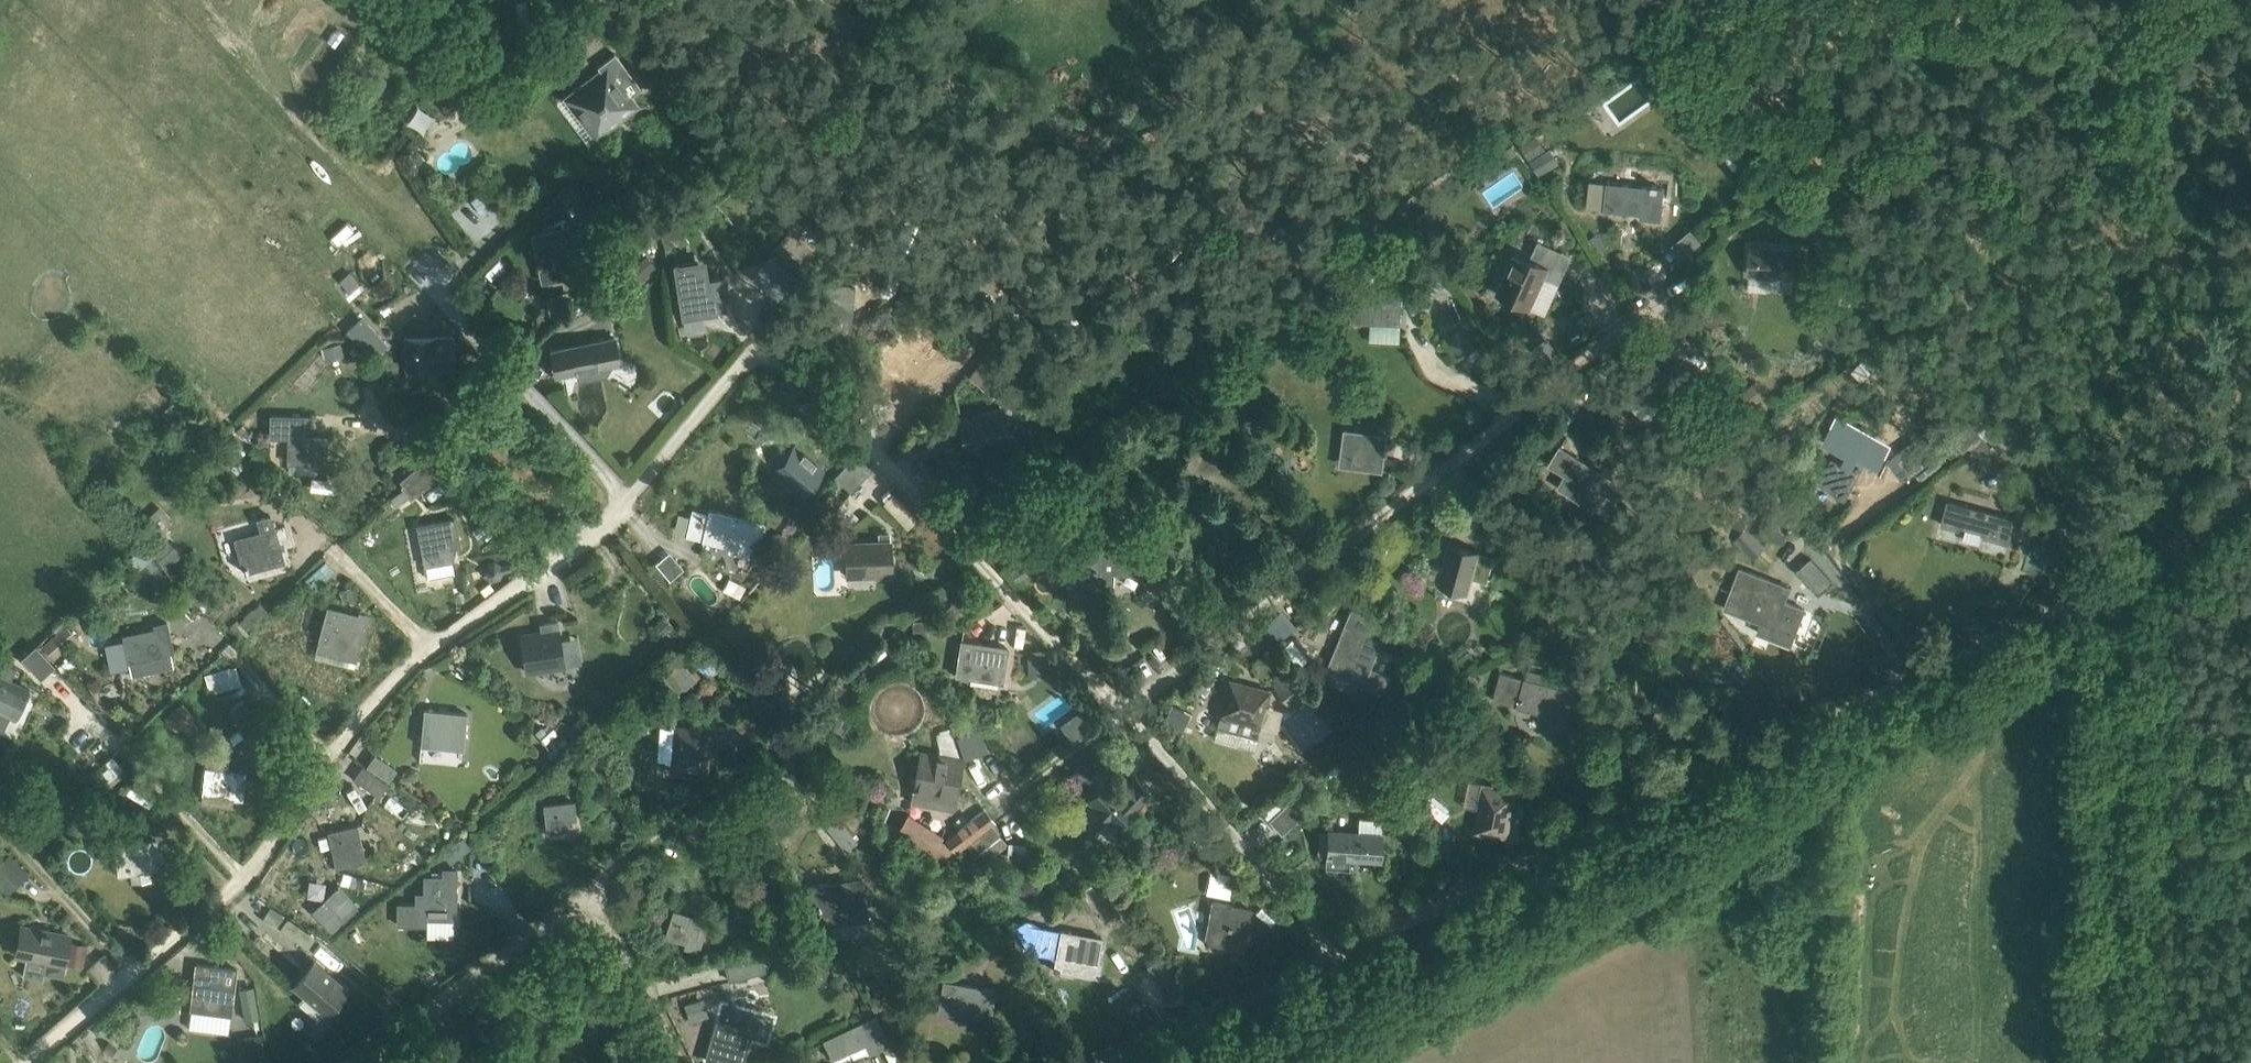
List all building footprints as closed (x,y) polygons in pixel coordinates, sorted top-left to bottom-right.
[(520,24),(534,19),(527,0),(512,0),(520,24)] [(594,140),(640,107),(607,63),(562,96),(594,140)] [(1540,133),(1521,143),(1529,158),(1548,148),(1540,133)] [(1551,147),(1531,160),(1541,176),(1561,163),(1551,147)] [(1729,167),(1739,160),(1730,148),(1721,154),(1729,167)] [(1664,187),(1608,182),(1605,208),(1606,208),(1606,207),(1642,211),(1642,216),(1661,219),(1663,197),(1664,187)] [(544,230),(532,232),(541,282),(578,276),(567,219),(543,224),(544,230)] [(1674,241),(1682,252),(1700,240),(1692,229),(1674,241)] [(775,249),(798,268),(812,252),(789,233),(775,249)] [(1601,252),(1607,247),(1597,234),(1591,239),(1601,252)] [(1751,246),(1749,273),(1803,277),(1804,249),(1751,246)] [(1529,310),(1546,275),(1555,279),(1559,270),(1530,256),(1528,262),(1513,255),(1495,294),(1529,310)] [(653,268),(643,258),(627,273),(637,284),(653,268)] [(1366,285),(1376,286),(1376,265),(1357,269),(1356,285),(1366,285)] [(783,301),(785,302),(802,281),(787,268),(785,269),(783,272),(769,289),(782,300),(783,301)] [(350,272),(340,280),(348,289),(357,281),(350,272)] [(731,299),(727,275),(703,279),(704,288),(675,293),(680,321),(717,314),(717,311),(729,309),(728,299),(731,299)] [(1438,275),(1433,278),(1440,289),(1446,286),(1438,275)] [(851,339),(855,283),(815,280),(813,312),(826,313),(824,337),(851,339)] [(1402,312),(1403,287),(1376,286),(1366,285),(1356,285),(1354,285),(1353,319),(1402,322),(1402,312)] [(1337,296),(1323,306),(1331,318),(1346,308),(1337,296)] [(347,330),(372,359),(388,344),(363,316),(347,330)] [(509,321),(508,325),(504,324),(498,341),(502,342),(520,348),(527,327),(509,321)] [(453,336),(405,338),(406,366),(454,365),(453,336)] [(620,363),(615,336),(551,348),(545,349),(550,375),(620,363)] [(344,352),(341,342),(325,347),(327,357),(344,352)] [(1508,349),(1529,374),(1539,365),(1547,358),(1546,356),(1550,352),(1545,345),(1535,353),(1529,346),(1521,352),(1515,344),(1508,349)] [(901,352),(865,386),(896,418),(931,384),(901,352)] [(1238,366),(1247,377),(1260,367),(1251,355),(1238,366)] [(1862,376),(1870,369),(1863,361),(1855,368),(1862,376)] [(1768,396),(1757,381),(1736,396),(1747,411),(1768,396)] [(1938,425),(1949,415),(1938,404),(1927,414),(1938,425)] [(1008,439),(1001,407),(958,416),(965,448),(1008,439)] [(326,436),(309,436),(310,416),(272,415),(271,435),(289,436),(288,461),(296,461),(296,462),(298,462),(298,461),(316,461),(316,466),(326,467),(326,436)] [(1963,442),(1968,447),(1982,435),(1970,421),(1951,438),(1958,446),(1963,442)] [(1381,471),(1386,435),(1344,428),(1340,465),(1381,471)] [(796,435),(771,461),(800,489),(825,463),(796,435)] [(1889,457),(1904,475),(1930,453),(1915,435),(1889,457)] [(2002,458),(1982,435),(1968,447),(1988,471),(2002,458)] [(1613,479),(1561,446),(1550,463),(1581,483),(1572,496),(1603,517),(1615,499),(1604,492),(1613,479)] [(1949,461),(1939,449),(1915,469),(1924,481),(1949,461)] [(871,469),(859,458),(838,481),(850,492),(871,469)] [(1845,498),(1863,463),(1854,458),(1850,467),(1833,459),(1821,482),(1838,491),(1837,494),(1845,498)] [(435,481),(422,464),(404,481),(405,483),(402,485),(412,498),(435,481)] [(2015,519),(1948,500),(1942,523),(1959,528),(1960,524),(1986,531),(1985,535),(2009,541),(2015,519)] [(709,513),(693,509),(687,534),(703,538),(703,539),(728,545),(727,551),(756,558),(764,522),(731,513),(710,508),(709,513)] [(261,530),(233,537),(241,567),(248,565),(249,570),(284,561),(275,527),(274,528),(271,515),(258,518),(261,530)] [(1790,522),(1763,516),(1759,533),(1765,535),(1786,540),(1790,522)] [(1748,527),(1734,541),(1754,560),(1768,546),(1748,527)] [(895,533),(880,533),(880,542),(846,544),(846,569),(846,574),(861,573),(882,573),(888,573),(888,572),(892,572),(891,560),(895,560),(895,533)] [(449,534),(411,541),(415,568),(426,565),(429,577),(454,572),(452,559),(454,559),(449,534)] [(152,549),(170,567),(184,553),(167,535),(152,549)] [(1468,591),(1481,552),(1449,543),(1442,568),(1430,564),(1426,578),(1468,591)] [(1138,550),(1084,546),(1084,560),(1065,559),(1063,580),(1073,581),(1073,589),(1083,590),(1103,591),(1104,567),(1111,568),(1111,571),(1136,573),(1138,550)] [(666,581),(684,566),(670,549),(652,564),(666,581)] [(154,555),(141,565),(159,587),(172,577),(154,555)] [(1819,590),(1833,578),(1812,555),(1798,567),(1819,590)] [(1011,569),(1016,579),(1027,574),(1022,564),(1011,569)] [(1785,600),(1790,585),(1739,566),(1723,607),(1773,627),(1770,635),(1791,644),(1805,608),(1785,600)] [(359,595),(355,583),(340,588),(344,600),(359,595)] [(317,650),(357,660),(368,617),(328,607),(317,650)] [(1285,608),(1265,620),(1274,636),(1294,625),(1285,608)] [(1373,662),(1387,627),(1377,622),(1378,619),(1353,609),(1338,647),(1373,662)] [(663,616),(653,625),(666,639),(676,630),(663,616)] [(538,624),(539,631),(521,634),(526,673),(565,667),(559,628),(558,621),(538,624)] [(929,621),(913,621),(913,641),(929,641),(929,621)] [(63,625),(38,648),(50,661),(75,638),(63,625)] [(130,674),(151,669),(149,658),(170,653),(169,645),(177,643),(175,636),(174,630),(166,632),(164,625),(122,634),(128,662),(130,674)] [(1278,654),(1292,661),(1301,642),(1287,635),(1278,654)] [(1008,647),(962,640),(959,662),(957,676),(993,680),(1003,682),(1007,656),(1006,656),(1008,647)] [(41,677),(53,666),(35,646),(23,657),(41,677)] [(1028,650),(1030,674),(1047,673),(1045,649),(1028,650)] [(1263,675),(1282,666),(1274,651),(1256,660),(1263,675)] [(678,694),(697,678),(679,658),(661,674),(678,694)] [(205,675),(211,692),(241,682),(236,665),(205,675)] [(15,720),(31,687),(0,672),(0,712),(15,720)] [(1312,696),(1292,672),(1276,686),(1294,706),(1298,703),(1311,719),(1323,709),(1312,696)] [(1459,682),(1465,692),(1480,682),(1474,672),(1459,682)] [(1556,687),(1514,674),(1510,688),(1523,692),(1519,705),(1549,713),(1547,718),(1565,723),(1577,680),(1559,676),(1556,687)] [(1228,678),(1218,714),(1261,727),(1270,690),(1228,678)] [(1194,684),(1194,689),(1198,692),(1203,692),(1207,689),(1207,684),(1203,680),(1198,680),(1194,684)] [(1428,709),(1435,720),(1464,702),(1458,691),(1428,709)] [(750,707),(767,725),(782,711),(765,693),(750,707)] [(832,695),(815,708),(822,717),(839,704),(832,695)] [(253,711),(243,698),(231,708),(241,720),(253,711)] [(168,718),(181,732),(184,730),(189,735),(200,725),(195,719),(197,717),(184,703),(168,718)] [(1191,713),(1174,704),(1166,719),(1184,728),(1191,713)] [(467,712),(425,708),(423,722),(427,723),(426,731),(422,731),(421,745),(443,747),(463,749),(465,734),(467,712)] [(1084,709),(1063,718),(1070,734),(1090,725),(1084,709)] [(571,724),(583,732),(591,726),(583,715),(571,724)] [(711,728),(673,725),(669,773),(707,776),(711,728)] [(955,726),(941,729),(945,747),(959,744),(955,726)] [(959,737),(966,759),(990,750),(983,729),(959,737)] [(1313,758),(1320,768),(1329,762),(1336,757),(1347,750),(1337,734),(1326,741),(1330,747),(1322,752),(1322,751),(1313,758)] [(1356,757),(1372,776),(1388,762),(1372,743),(1356,757)] [(912,794),(955,802),(963,757),(920,749),(912,794)] [(1016,754),(1008,761),(1016,771),(1024,765),(1016,754)] [(113,755),(104,762),(109,768),(102,773),(112,784),(127,772),(113,755)] [(381,779),(363,766),(355,778),(379,795),(387,783),(381,779)] [(224,769),(206,767),(203,792),(213,794),(213,795),(234,797),(234,796),(242,797),(245,772),(242,771),(242,767),(235,767),(235,771),(224,769)] [(1106,841),(1150,791),(1136,779),(1121,795),(1105,780),(1085,801),(1107,821),(1097,832),(1106,841)] [(1474,832),(1509,838),(1517,792),(1482,783),(1474,832)] [(545,832),(577,828),(574,800),(541,805),(545,832)] [(1286,805),(1270,820),(1282,833),(1301,815),(1290,801),(1286,805)] [(995,823),(984,808),(943,840),(954,854),(995,823)] [(857,840),(836,815),(826,823),(846,849),(857,840)] [(332,868),(365,860),(357,824),(324,832),(332,868)] [(1348,857),(1382,860),(1384,830),(1329,827),(1329,829),(1328,854),(1327,865),(1348,866),(1348,857)] [(1319,853),(1328,854),(1329,829),(1321,829),(1319,853)] [(464,836),(442,851),(450,862),(471,847),(464,836)] [(115,844),(119,873),(130,872),(130,869),(132,869),(132,868),(150,865),(150,866),(151,866),(151,865),(160,864),(157,839),(115,844)] [(1009,842),(1007,870),(1025,872),(1027,843),(1009,842)] [(1135,850),(1141,860),(1154,853),(1147,842),(1135,850)] [(10,852),(0,861),(0,883),(4,887),(12,879),(24,867),(10,852)] [(455,916),(456,905),(456,868),(443,868),(443,877),(425,877),(425,892),(417,892),(417,901),(398,901),(398,922),(426,922),(426,916),(455,916)] [(1212,869),(1208,891),(1229,895),(1233,874),(1212,869)] [(849,909),(850,922),(868,919),(862,877),(806,885),(822,913),(849,909)] [(360,906),(339,884),(312,910),(333,932),(360,906)] [(1204,940),(1245,948),(1253,907),(1213,899),(1204,940)] [(288,921),(269,907),(262,916),(281,930),(288,921)] [(701,925),(703,918),(673,908),(665,936),(685,942),(683,948),(699,954),(708,927),(701,925)] [(73,934),(19,924),(13,955),(46,963),(44,972),(65,976),(67,964),(83,967),(84,961),(92,963),(96,946),(72,942),(73,934)] [(1043,927),(1038,954),(1056,958),(1054,971),(1070,973),(1085,963),(1098,965),(1101,937),(1061,930),(1043,927)] [(772,952),(728,964),(718,961),(707,963),(710,982),(722,980),(725,995),(734,994),(731,982),(777,968),(772,952)] [(327,1012),(347,988),(314,960),(294,983),(327,1012)] [(190,1021),(229,1027),(231,1014),(234,987),(208,983),(210,965),(197,964),(191,1008),(190,1021)] [(1165,991),(1178,983),(1170,972),(1158,978),(1165,991)] [(996,988),(944,980),(939,1008),(991,1017),(996,988)] [(238,988),(244,1020),(258,1018),(253,985),(238,988)] [(868,999),(874,1010),(885,1004),(879,994),(868,999)] [(684,1003),(689,1020),(708,1014),(702,997),(684,1003)] [(714,1062),(741,1062),(754,1015),(721,1006),(706,1061),(714,1062)] [(877,1015),(853,1026),(862,1046),(867,1044),(872,1054),(891,1045),(877,1015)] [(862,1046),(853,1026),(825,1039),(834,1059),(862,1046)] [(240,1038),(242,1057),(263,1056),(261,1036),(240,1038)] [(113,1055),(118,1048),(108,1041),(103,1049),(113,1055)]
